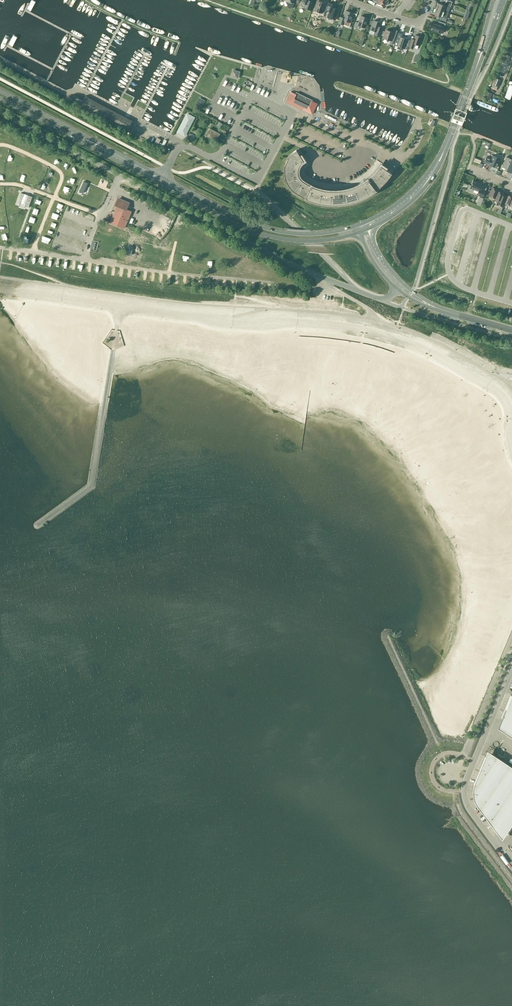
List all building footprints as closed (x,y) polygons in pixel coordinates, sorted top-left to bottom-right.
[(309,1),(309,0),(302,0),(301,2),(305,4),(304,8),(306,8),(306,10),(310,12),(312,5),(313,2),(309,1)] [(318,1),(315,10),(322,13),(322,12),(325,13),(327,6),(325,5),(325,3),(318,1)] [(451,4),(445,2),(444,5),(438,3),(436,8),(448,13),(451,4)] [(335,20),(339,9),(335,8),(336,5),(329,3),(326,10),(329,11),(327,17),(335,20)] [(448,13),(436,8),(434,14),(440,16),(439,19),(445,21),(448,13)] [(340,17),(338,23),(344,25),(345,21),(350,22),(354,13),(346,10),(343,18),(340,17)] [(365,28),(368,18),(361,16),(358,23),(356,22),(354,27),(359,29),(360,26),(365,28)] [(380,37),(382,31),(378,30),(381,23),(374,20),(370,30),(375,31),(374,35),(380,37)] [(446,24),(438,21),(437,24),(431,22),(429,28),(432,29),(431,31),(438,33),(438,32),(443,34),(445,26),(446,24)] [(393,44),(397,30),(394,29),(393,32),(386,30),(385,32),(383,31),(381,35),(384,36),(383,38),(390,40),(389,43),(393,44)] [(402,34),(398,32),(395,41),(399,42),(397,46),(404,49),(408,39),(401,37),(402,34)] [(417,49),(418,45),(419,45),(422,37),(415,35),(413,41),(410,40),(408,46),(413,48),(413,47),(417,49)] [(504,97),(510,99),(511,93),(511,82),(510,81),(504,97)] [(296,94),(290,91),(291,92),(287,100),(288,102),(303,109),(302,110),(303,109),(312,114),(317,103),(314,101),(296,92),(296,94)] [(85,96),(83,101),(76,97),(73,103),(127,131),(132,120),(85,96)] [(498,108),(480,100),(477,109),(495,116),(498,108)] [(194,117),(187,114),(178,132),(184,135),(194,117)] [(217,138),(219,134),(209,128),(206,135),(213,139),(215,137),(217,138)] [(167,141),(164,139),(162,144),(160,142),(157,147),(162,149),(167,141)] [(343,190),(340,190),(339,190),(337,191),(336,191),(334,191),(331,191),(329,190),(327,190),(325,190),(323,190),(321,189),(319,189),(317,188),(316,188),(314,187),(312,186),(311,186),(309,185),(308,184),(306,183),(304,182),(303,181),(302,180),(301,180),(300,179),(300,178),(299,177),(299,176),(298,176),(298,174),(298,173),(298,172),(298,171),(298,170),(298,169),(298,168),(298,167),(299,167),(299,166),(299,165),(300,164),(301,163),(302,162),(303,161),(296,150),(295,151),(294,151),(293,152),(292,153),(291,154),(290,155),(289,156),(289,157),(288,158),(287,160),(287,161),(286,162),(285,164),(285,165),(285,166),(285,167),(284,168),(284,169),(284,170),(284,172),(284,173),(284,174),(284,175),(285,176),(285,177),(285,178),(285,179),(286,179),(286,180),(287,182),(287,183),(288,185),(289,186),(290,187),(291,188),(292,190),(293,191),(295,192),(297,193),(299,195),(301,196),(303,197),(306,198),(308,199),(310,200),(312,200),(314,201),(317,202),(319,202),(321,203),(324,203),(326,204),(328,204),(331,204),(333,204),(335,204),(338,204),(340,204),(343,203),(345,203),(347,203),(350,202),(352,202),(355,201),(357,200),(359,199),(361,198),(364,197),(366,196),(368,195),(370,194),(372,193),(374,192),(376,190),(377,189),(379,187),(381,186),(382,184),(384,183),(386,181),(387,179),(389,177),(390,175),(392,173),(381,166),(380,167),(378,169),(377,170),(376,172),(375,173),(373,174),(372,176),(371,177),(369,178),(368,179),(366,181),(365,182),(363,183),(361,184),(360,184),(356,186),(351,187),(347,189),(343,190)] [(496,167),(500,158),(493,155),(492,159),(487,157),(484,162),(489,164),(496,167)] [(511,171),(511,159),(506,157),(502,167),(505,168),(505,170),(511,173),(511,171)] [(480,183),(473,180),(471,186),(469,185),(467,190),(471,192),(473,191),(474,189),(478,191),(477,194),(483,197),(486,190),(482,189),(484,184),(480,182),(480,183)] [(489,196),(495,199),(497,195),(496,195),(498,191),(498,190),(493,187),(491,190),(489,189),(486,196),(489,197),(489,196)] [(497,195),(495,199),(495,200),(498,201),(497,204),(502,206),(506,195),(503,194),(504,193),(498,191),(496,195),(497,195)] [(25,206),(28,208),(32,197),(21,193),(17,204),(21,205),(20,206),(24,208),(25,206)] [(129,204),(118,199),(115,205),(117,206),(114,215),(115,215),(114,217),(113,216),(110,222),(124,228),(131,211),(127,209),(129,204)] [(165,257),(169,249),(164,247),(160,255),(165,257)] [(505,731),(511,735),(511,694),(511,695),(501,718),(505,731)] [(485,757),(473,789),(473,793),(473,797),(474,801),(476,804),(500,836),(504,835),(511,824),(511,767),(493,754),(485,757)]
